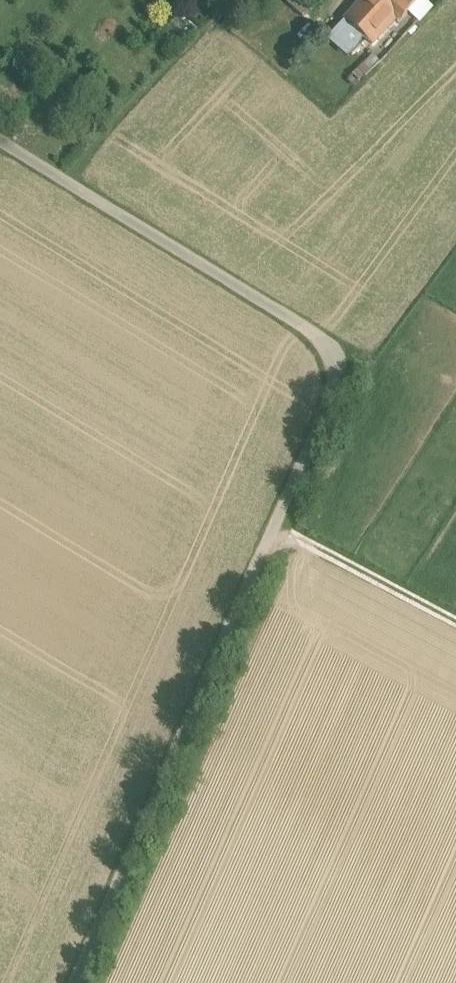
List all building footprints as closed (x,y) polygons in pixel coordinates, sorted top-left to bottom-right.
[(347,21),(363,36),(372,44),(397,17),(400,21),(419,0),(366,0),(347,21)] [(363,36),(347,21),(334,36),(350,50),(363,36)] [(372,56),(358,70),(365,77),(380,63),(372,56)]
